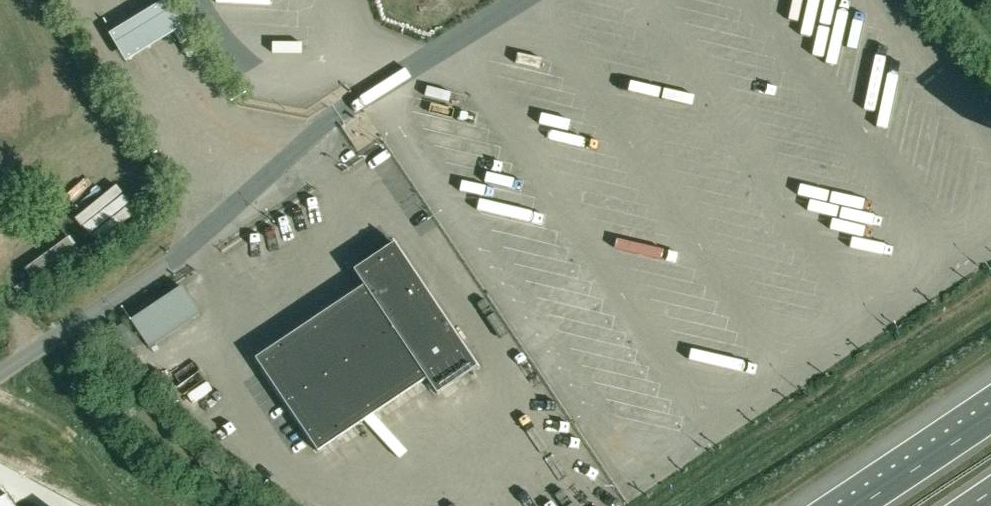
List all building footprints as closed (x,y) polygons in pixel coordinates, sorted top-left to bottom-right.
[(126,61),(182,26),(166,0),(110,36),(126,61)] [(438,393),(479,365),(395,242),(355,268),(366,284),(256,357),(319,451),(428,377),(438,393)] [(182,287),(132,321),(150,348),(200,314),(182,287)] [(9,497),(0,503),(0,505),(15,505),(9,497)]
